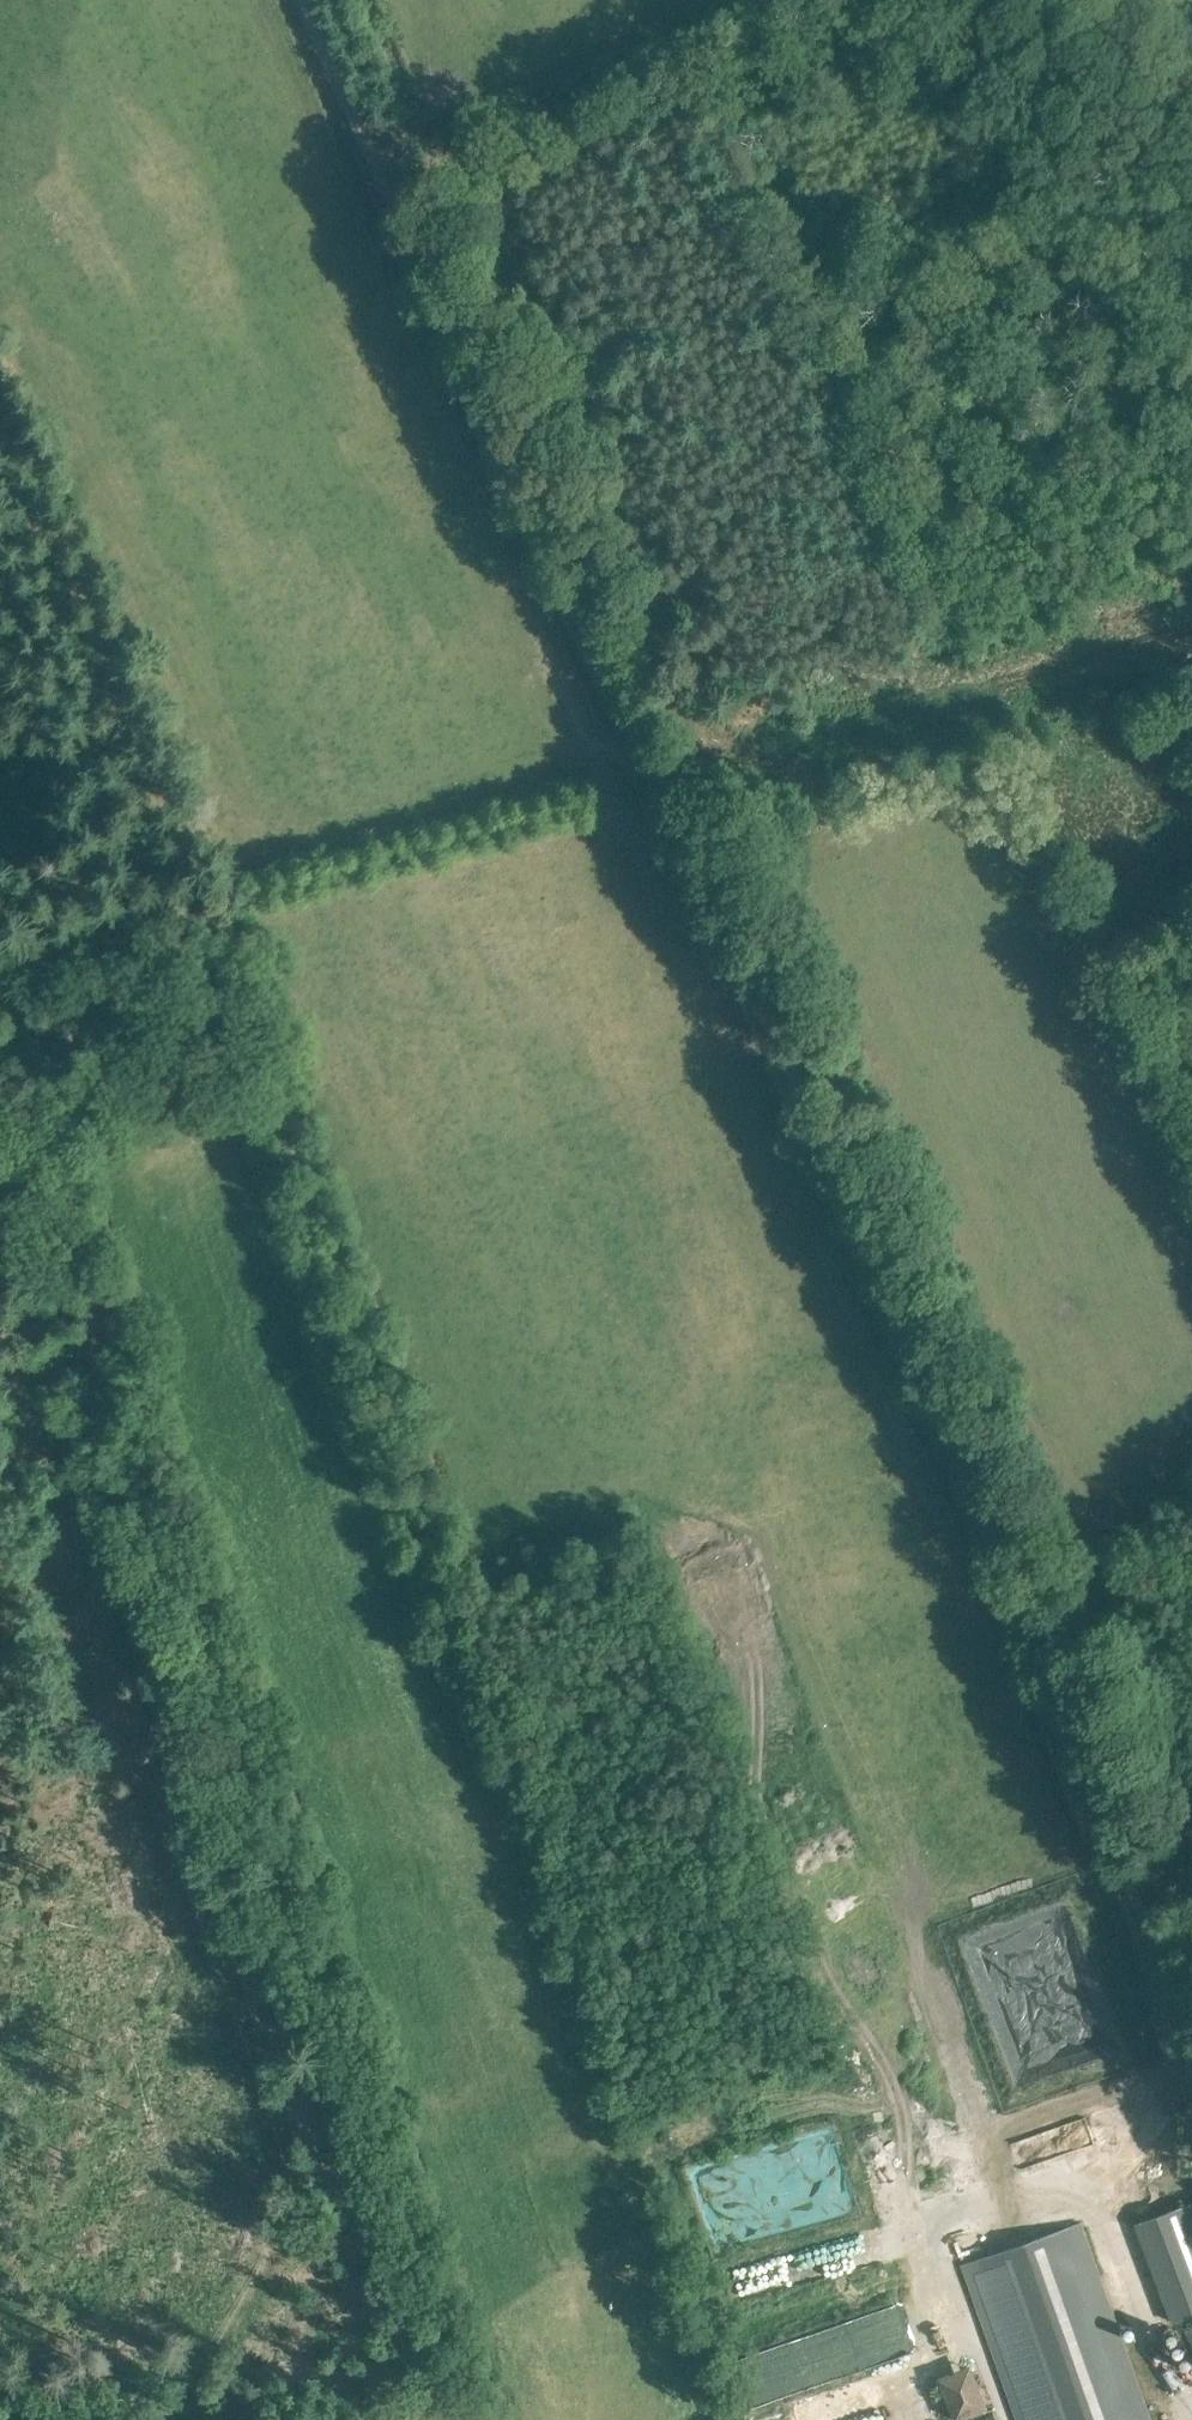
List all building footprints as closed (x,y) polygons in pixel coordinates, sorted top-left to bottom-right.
[(1191,2315),(1191,2201),(1136,2222),(1173,2322),(1191,2315)] [(1076,2223),(964,2263),(1019,2419),(1146,2419),(1076,2223)]
